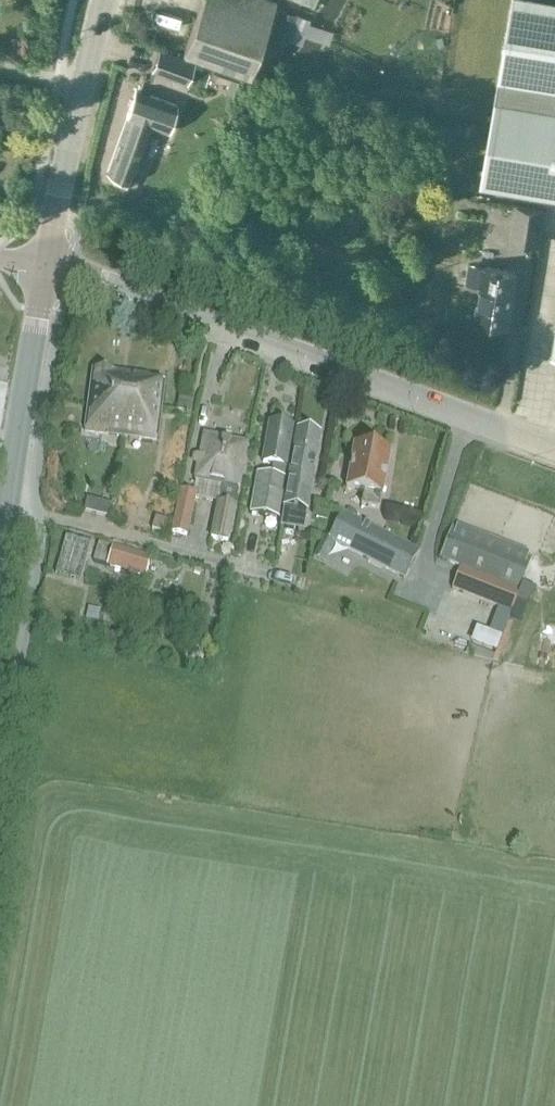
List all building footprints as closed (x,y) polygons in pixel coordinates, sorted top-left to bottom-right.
[(198,53),(250,71),(275,1),(272,0),(204,0),(187,49),(198,53)] [(481,184),(554,197),(554,0),(512,0),(481,184)] [(297,13),(280,8),(270,40),(287,45),(297,13)] [(195,60),(198,53),(187,49),(183,55),(160,48),(151,71),(187,84),(196,61),(195,60)] [(248,74),(216,63),(212,76),(229,82),(226,91),(241,96),(248,74)] [(128,117),(127,120),(108,172),(115,174),(114,180),(121,183),(124,178),(133,181),(153,126),(168,131),(178,105),(137,89),(127,116),(128,117)] [(538,244),(544,210),(518,206),(513,240),(538,244)] [(485,267),(470,265),(468,282),(483,283),(478,320),(507,324),(516,271),(485,267)] [(156,440),(163,382),(143,379),(144,375),(93,369),(85,431),(156,440)] [(278,516),(284,478),(283,478),(285,466),(288,465),(294,426),(269,422),(263,462),(273,463),(271,476),(258,473),(252,512),(278,516)] [(298,430),(289,487),(287,487),(280,527),(304,532),(310,490),(320,433),(298,430)] [(195,480),(192,496),(196,497),(195,502),(215,505),(209,539),(230,543),(237,505),(236,505),(239,488),(248,442),(205,434),(203,449),(199,448),(193,480),(195,480)] [(381,507),(391,451),(354,444),(347,488),(366,491),(364,504),(381,507)] [(195,502),(196,497),(192,496),(179,494),(172,532),(188,536),(195,502)] [(409,577),(423,549),(345,509),(331,537),(409,577)] [(512,610),(532,557),(533,555),(454,526),(442,559),(463,567),(455,588),(512,610)] [(70,549),(80,552),(84,534),(75,531),(70,549)] [(110,549),(98,545),(93,561),(106,565),(106,566),(146,577),(151,559),(111,547),(110,549)] [(554,634),(554,617),(549,617),(547,634),(554,634)]
